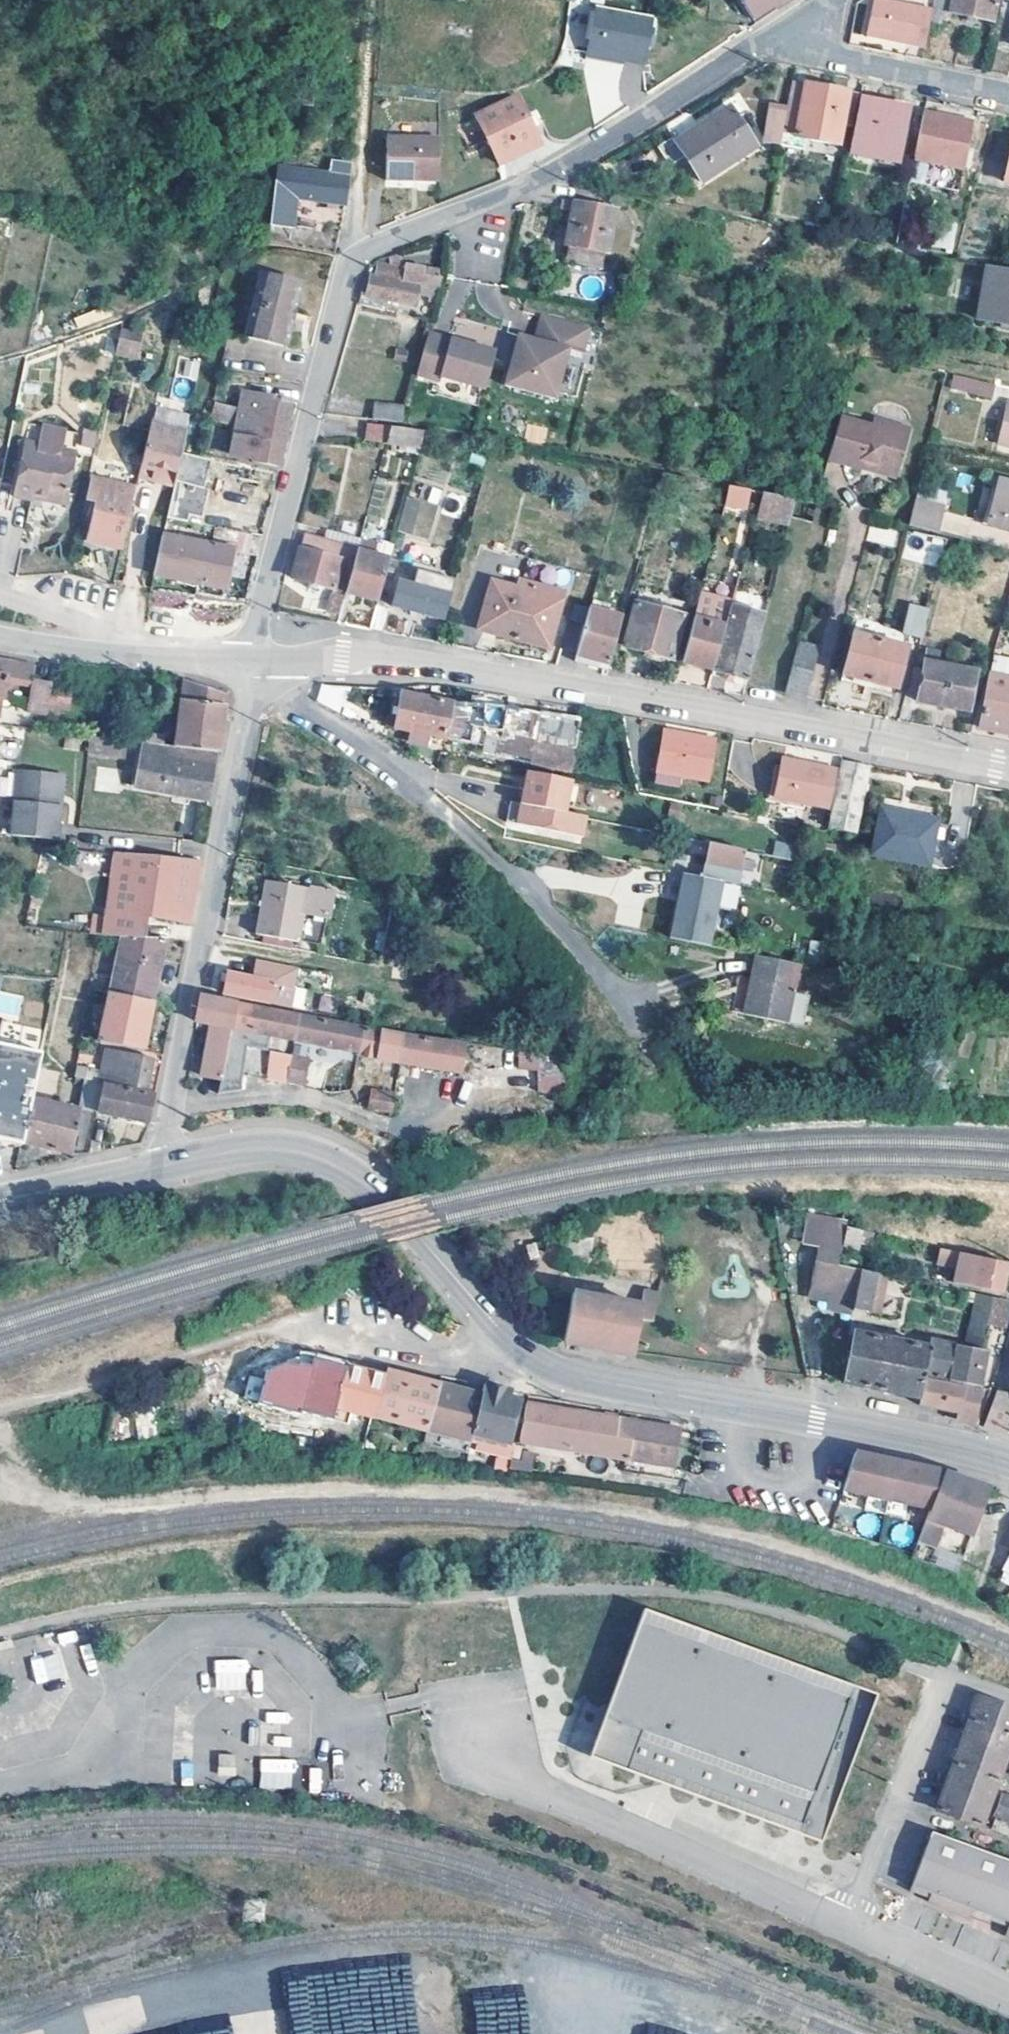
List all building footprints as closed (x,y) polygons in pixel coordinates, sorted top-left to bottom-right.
[(750,19),(784,0),(740,0),(750,19)] [(928,28),(939,30),(945,0),(934,0),(931,15),(928,28)] [(950,14),(993,24),(998,0),(953,0),(950,14)] [(924,52),(928,28),(931,15),(872,2),(865,40),(924,52)] [(645,21),(589,16),(586,65),(642,70),(645,21)] [(843,123),(853,126),(854,120),(859,94),(793,81),(788,107),(783,132),(795,135),(794,136),(838,145),(843,123)] [(315,88),(296,86),(294,105),(313,107),(315,88)] [(540,148),(516,99),(475,120),(498,168),(540,148)] [(854,120),(853,126),(848,152),(898,163),(909,109),(861,99),(856,120),(854,120)] [(788,107),(768,103),(761,137),(781,141),(783,132),(788,107)] [(944,107),(927,103),(917,151),(966,161),(976,114),(957,110),(957,114),(944,111),(944,107)] [(700,182),(756,147),(729,106),(674,141),(684,157),(700,182)] [(1003,131),(996,161),(1008,164),(1008,132),(1003,131)] [(439,138),(385,138),(385,180),(438,181),(439,138)] [(672,140),(658,149),(669,166),(684,157),(674,141),(672,140)] [(299,159),(277,157),(276,167),(298,169),(299,159)] [(350,168),(330,166),(328,183),(275,176),(268,245),(286,247),(287,232),(292,231),(295,200),(345,205),(350,168)] [(575,201),(563,199),(562,210),(573,212),(575,201)] [(617,209),(575,201),(573,212),(566,246),(569,247),(566,261),(603,268),(606,253),(609,254),(617,209)] [(405,265),(378,261),(375,275),(367,274),(362,291),(369,293),(368,296),(417,306),(419,294),(438,298),(444,275),(439,274),(439,269),(405,262),(405,265)] [(990,264),(979,317),(1008,324),(1008,268),(990,264)] [(302,288),(260,278),(242,347),(284,358),(289,338),(283,337),(290,309),(296,310),(302,288)] [(296,310),(290,309),(283,337),(289,338),(296,310)] [(518,333),(503,383),(553,397),(568,347),(582,351),(589,328),(541,313),(534,338),(518,333)] [(138,360),(143,333),(121,329),(116,355),(138,360)] [(494,349),(428,331),(417,373),(440,379),(441,375),(484,386),(494,349)] [(997,382),(969,377),(966,391),(994,397),(997,382)] [(290,403),(241,395),(229,459),(252,463),(252,466),(279,470),(290,403)] [(219,400),(214,399),(208,423),(230,427),(233,411),(218,407),(219,400)] [(1008,445),(1008,401),(1000,443),(1008,445)] [(408,406),(374,403),(371,418),(404,421),(408,406)] [(829,459),(895,479),(910,429),(874,419),(872,424),(842,415),(829,459)] [(361,437),(388,440),(392,425),(364,422),(361,437)] [(392,425),(388,440),(387,442),(398,444),(421,450),(426,428),(392,425)] [(183,440),(149,432),(137,483),(155,486),(157,475),(175,478),(179,458),(183,440)] [(44,434),(41,449),(63,454),(66,439),(44,434)] [(41,449),(24,445),(11,501),(29,505),(29,501),(30,496),(43,498),(41,504),(62,508),(73,456),(63,454),(41,449)] [(201,491),(206,463),(179,458),(175,478),(165,521),(185,525),(187,519),(200,522),(206,492),(201,491)] [(1000,481),(990,523),(1008,528),(1008,483),(1000,481)] [(135,493),(92,483),(87,505),(95,507),(87,545),(121,552),(135,493)] [(750,490),(731,486),(727,503),(746,508),(750,490)] [(792,519),(798,498),(764,492),(759,511),(792,519)] [(403,497),(398,533),(431,538),(436,502),(403,497)] [(947,505),(917,497),(909,527),(940,534),(947,505)] [(820,504),(798,498),(792,519),(815,524),(820,504)] [(746,508),(727,503),(721,522),(742,527),(746,508)] [(869,527),(866,541),(894,546),(897,532),(869,527)] [(194,600),(209,603),(222,606),(225,592),(233,556),(247,559),(251,537),(216,532),(212,552),(161,541),(153,578),(197,587),(194,600)] [(347,545),(308,533),(303,551),(301,550),(292,578),(335,589),(339,574),(347,545)] [(383,545),(361,540),(358,549),(350,577),(347,592),(379,602),(394,545),(384,542),(383,545)] [(358,549),(347,545),(339,574),(350,577),(358,549)] [(456,580),(418,569),(413,585),(400,581),(393,606),(445,621),(456,580)] [(742,575),(734,573),(726,601),(734,603),(742,575)] [(566,592),(521,580),(519,587),(492,580),(478,629),(549,648),(566,592)] [(346,596),(338,594),(337,597),(333,596),(329,610),(341,613),(346,596)] [(593,600),(586,625),(579,651),(578,656),(611,665),(624,617),(610,613),(611,605),(593,600)] [(670,605),(656,600),(654,606),(638,603),(626,647),(674,659),(686,615),(669,610),(670,605)] [(387,608),(378,605),(371,629),(386,632),(390,615),(390,611),(388,609),(387,608)] [(731,616),(727,627),(715,670),(749,679),(765,619),(732,610),(731,616)] [(731,616),(713,611),(710,622),(727,627),(731,616)] [(928,617),(910,613),(905,633),(922,637),(928,617)] [(715,670),(727,627),(710,622),(694,618),(682,661),(715,670)] [(579,651),(586,625),(569,621),(563,647),(579,651)] [(892,625),(885,623),(881,639),(888,641),(892,625)] [(869,681),(881,639),(855,632),(844,675),(869,681)] [(888,641),(881,639),(869,681),(897,689),(908,645),(888,641)] [(821,649),(798,643),(785,693),(809,698),(821,649)] [(943,705),(951,666),(938,663),(940,650),(928,647),(924,668),(915,667),(908,692),(919,694),(918,701),(943,705)] [(994,654),(993,658),(990,674),(1008,678),(1008,657),(994,654)] [(611,665),(578,656),(576,662),(609,671),(611,665)] [(0,661),(0,695),(2,696),(8,662),(0,661)] [(976,671),(951,666),(943,705),(968,710),(976,671)] [(990,674),(980,728),(1008,733),(1008,678),(990,674)] [(175,744),(219,750),(223,724),(227,692),(185,677),(175,744)] [(51,681),(34,678),(27,709),(45,712),(51,681)] [(315,704),(341,711),(348,690),(321,682),(315,704)] [(452,704),(403,694),(396,728),(445,739),(451,710),(452,704)] [(451,710),(463,712),(471,714),(472,705),(452,704),(451,710)] [(547,765),(555,714),(518,708),(472,705),(471,714),(477,715),(476,721),(505,725),(500,757),(547,765)] [(463,712),(451,710),(445,739),(457,741),(463,712)] [(583,719),(555,714),(547,765),(576,770),(583,719)] [(89,749),(91,734),(79,733),(78,732),(76,748),(89,749)] [(91,734),(89,749),(97,751),(99,735),(91,734)] [(97,751),(103,752),(106,735),(99,735),(97,751)] [(114,736),(106,735),(103,752),(112,752),(114,736)] [(690,744),(662,739),(652,788),(678,792),(680,781),(709,786),(717,745),(691,740),(690,744)] [(219,750),(175,744),(142,740),(136,782),(211,796),(214,781),(219,750)] [(869,767),(844,763),(829,828),(855,834),(869,767)] [(837,775),(784,764),(776,801),(829,812),(837,775)] [(60,775),(19,771),(13,836),(58,840),(62,806),(57,805),(60,775)] [(545,775),(530,772),(525,805),(569,814),(575,781),(545,775)] [(66,775),(60,775),(57,805),(62,806),(66,775)] [(569,814),(525,805),(515,803),(511,823),(586,838),(590,818),(569,814)] [(878,842),(931,853),(938,822),(884,811),(878,842)] [(929,866),(931,853),(878,842),(875,855),(929,866)] [(55,844),(42,843),(32,896),(44,898),(55,844)] [(711,843),(704,876),(724,880),(727,867),(781,878),(785,858),(711,843)] [(106,933),(124,934),(146,936),(150,913),(191,921),(194,909),(199,878),(201,859),(165,854),(165,856),(115,851),(106,933)] [(715,927),(724,880),(704,876),(686,872),(675,919),(715,927)] [(330,894),(264,880),(253,933),(319,948),(330,894)] [(110,991),(153,1000),(169,937),(146,936),(124,934),(110,991)] [(801,966),(759,958),(747,1018),(806,1029),(811,999),(796,995),(801,966)] [(253,978),(229,973),(228,975),(223,974),(221,981),(227,982),(225,993),(291,1006),(298,968),(257,960),(253,978)] [(110,991),(93,987),(90,999),(108,1002),(110,991)] [(19,1016),(22,994),(0,990),(0,1013),(19,1016)] [(153,1000),(110,991),(108,1002),(99,1040),(142,1048),(153,1000)] [(222,1080),(237,1002),(208,997),(201,997),(196,1021),(203,1023),(212,1025),(202,1076),(222,1080)] [(295,1037),(299,1014),(237,1002),(222,1080),(220,1092),(242,1092),(247,1048),(268,1051),(271,1033),(295,1037)] [(299,1014),(295,1037),(360,1050),(365,1026),(299,1014)] [(400,1060),(404,1034),(365,1026),(360,1050),(359,1053),(400,1060)] [(91,1030),(84,1029),(82,1036),(89,1038),(91,1030)] [(469,1045),(404,1034),(400,1060),(464,1072),(469,1045)] [(24,1140),(34,1097),(44,1051),(0,1041),(0,1137),(23,1143),(24,1140)] [(104,1082),(146,1090),(153,1056),(107,1047),(102,1069),(89,1067),(86,1078),(88,1078),(104,1082)] [(309,1058),(291,1056),(286,1082),(305,1085),(309,1058)] [(538,1068),(538,1091),(563,1092),(563,1056),(518,1056),(518,1068),(538,1068)] [(98,1108),(104,1082),(88,1078),(83,1106),(98,1108)] [(104,1082),(98,1108),(97,1110),(150,1121),(156,1092),(146,1090),(104,1082)] [(394,1092),(372,1089),(368,1107),(391,1111),(394,1092)] [(34,1097),(24,1140),(72,1151),(82,1107),(34,1097)] [(831,1302),(855,1306),(862,1271),(841,1267),(839,1267),(845,1225),(808,1216),(803,1244),(822,1248),(813,1297),(831,1302)] [(848,1226),(843,1243),(858,1247),(862,1230),(848,1226)] [(953,1269),(957,1251),(940,1248),(936,1266),(953,1269)] [(961,1254),(955,1283),(1003,1293),(1008,1264),(1008,1263),(961,1254)] [(889,1276),(862,1271),(855,1306),(854,1312),(871,1315),(876,1282),(888,1284),(889,1276)] [(659,1296),(644,1292),(641,1307),(573,1294),(564,1340),(591,1345),(634,1354),(640,1320),(653,1322),(659,1296)] [(987,1323),(992,1297),(968,1292),(967,1301),(975,1302),(965,1347),(982,1350),(987,1323)] [(992,1297),(987,1323),(1008,1327),(1008,1320),(1008,1300),(992,1297)] [(855,1306),(831,1302),(829,1312),(853,1317),(854,1312),(855,1306)] [(921,1398),(925,1380),(926,1377),(947,1382),(955,1345),(930,1340),(928,1348),(855,1335),(845,1383),(878,1390),(921,1398)] [(982,1350),(965,1347),(955,1345),(947,1382),(963,1385),(980,1387),(987,1350),(982,1350)] [(354,1410),(376,1416),(386,1378),(348,1368),(335,1417),(351,1421),(354,1410)] [(376,1416),(427,1429),(440,1384),(406,1376),(388,1371),(386,1378),(376,1416)] [(248,1375),(244,1397),(256,1400),(261,1378),(248,1375)] [(980,1387),(963,1385),(962,1388),(925,1380),(921,1398),(919,1405),(944,1410),(957,1413),(960,1399),(967,1401),(963,1421),(979,1425),(991,1390),(980,1387)] [(440,1384),(427,1429),(471,1441),(473,1433),(511,1442),(520,1401),(508,1398),(510,1390),(498,1387),(484,1384),(482,1395),(457,1389),(440,1384)] [(331,1396),(307,1388),(305,1393),(290,1389),(283,1412),(298,1417),(295,1429),(323,1428),(331,1396)] [(998,1391),(985,1427),(997,1430),(1008,1434),(1008,1433),(1008,1393),(998,1391)] [(967,1401),(960,1399),(957,1413),(956,1420),(963,1421),(967,1401)] [(597,1416),(527,1404),(521,1441),(674,1468),(679,1430),(597,1416)] [(873,1457),(852,1452),(844,1491),(869,1496),(865,1510),(884,1514),(895,1461),(873,1457)] [(918,1466),(895,1461),(884,1514),(902,1518),(905,1504),(931,1510),(945,1472),(918,1466)] [(687,1471),(680,1471),(679,1479),(687,1481),(687,1471)] [(931,1510),(923,1529),(918,1541),(933,1547),(943,1524),(973,1535),(990,1488),(969,1481),(945,1472),(931,1510)] [(998,1580),(1003,1583),(1008,1586),(1008,1561),(998,1580)] [(876,1695),(643,1609),(589,1757),(822,1843),(876,1695)] [(216,1691),(249,1689),(247,1658),(214,1660),(216,1691)] [(1008,1733),(1008,1708),(980,1697),(975,1709),(972,1719),(1008,1733)] [(972,1719),(963,1742),(1005,1758),(1008,1747),(1008,1733),(972,1719)] [(1005,1758),(963,1742),(960,1749),(954,1765),(997,1780),(1005,1758)] [(234,1776),(234,1754),(218,1754),(218,1776),(234,1776)] [(293,1789),(293,1758),(260,1758),(260,1789),(293,1789)] [(949,1779),(946,1786),(989,1802),(993,1790),(997,1780),(954,1765),(949,1779)] [(989,1802),(946,1786),(944,1793),(938,1809),(981,1824),(989,1802)] [(993,1790),(989,1802),(1001,1806),(1005,1794),(993,1790)] [(1005,1794),(1001,1806),(996,1818),(1008,1823),(1008,1795),(1005,1794)] [(989,1802),(981,1824),(1008,1834),(1008,1823),(996,1818),(1001,1806),(989,1802)] [(939,1832),(915,1885),(934,1893),(931,1899),(944,1905),(952,1908),(972,1917),(977,1906),(1008,1921),(1008,1864),(939,1832)] [(294,2033),(421,2033),(415,1969),(289,1981),(294,2033)]
